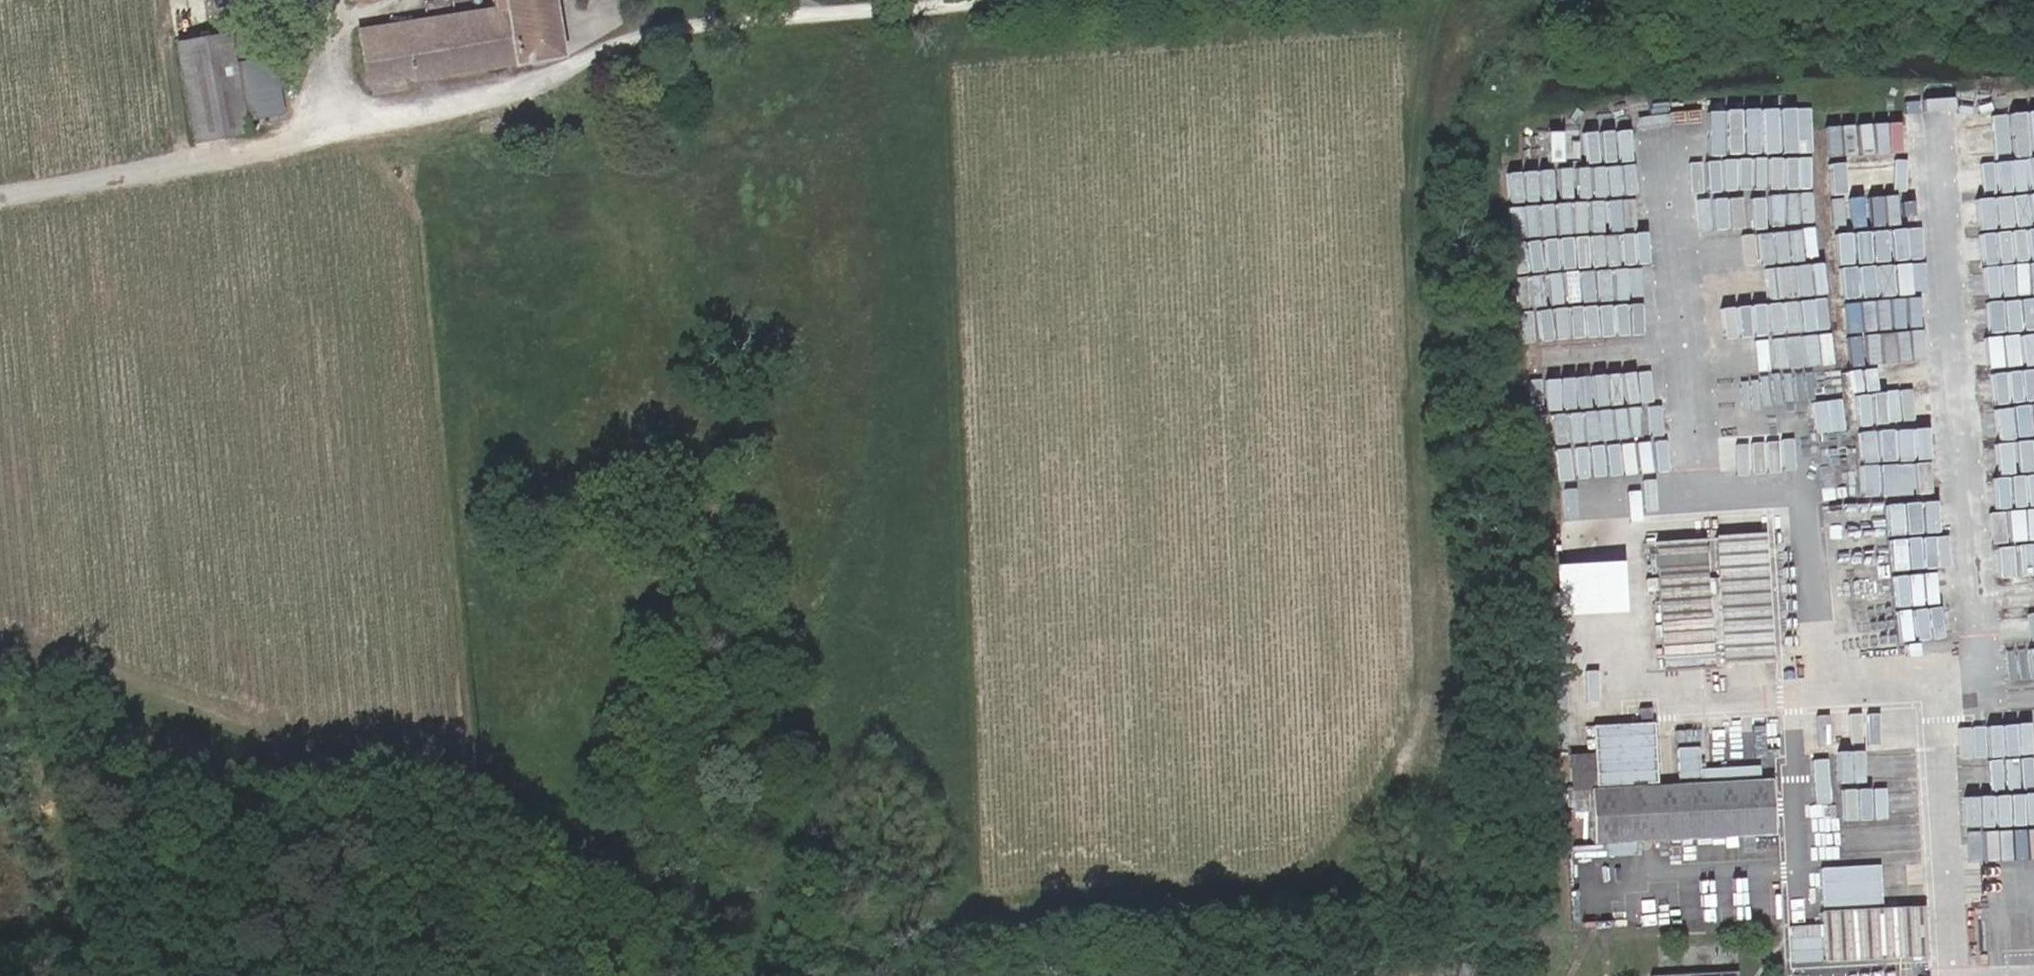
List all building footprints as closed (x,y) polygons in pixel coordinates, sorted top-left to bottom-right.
[(220,17),(238,16),(267,12),(266,0),(218,0),(220,17)] [(346,22),(355,74),(397,68),(397,73),(548,52),(540,0),(478,0),(346,22)] [(248,92),(238,16),(220,17),(172,22),(182,124),(235,118),(231,94),(248,92)] [(1771,536),(1661,539),(1663,662),(1773,660),(1771,536)] [(1650,735),(1590,741),(1595,801),(1590,802),(1595,858),(1780,841),(1775,784),(1655,796),(1650,735)] [(1792,923),(1792,961),(1921,960),(1921,905),(1884,905),(1884,863),(1823,864),(1824,923),(1792,923)] [(1704,955),(1619,964),(1620,975),(1707,975),(1704,955)]
